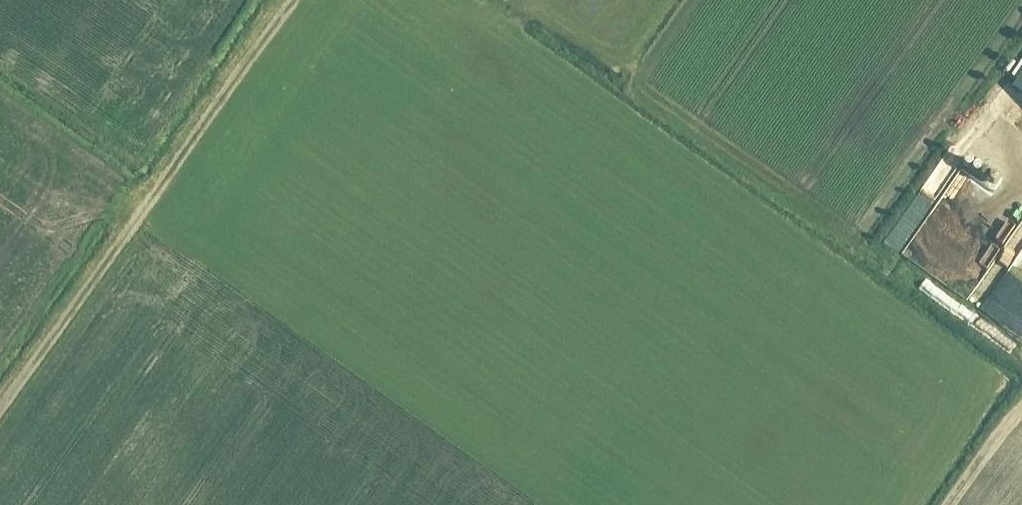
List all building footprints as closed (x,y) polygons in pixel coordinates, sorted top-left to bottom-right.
[(1002,118),(1004,115),(1019,126),(1021,122),(1021,87),(1011,79),(989,109),(1002,118)]
